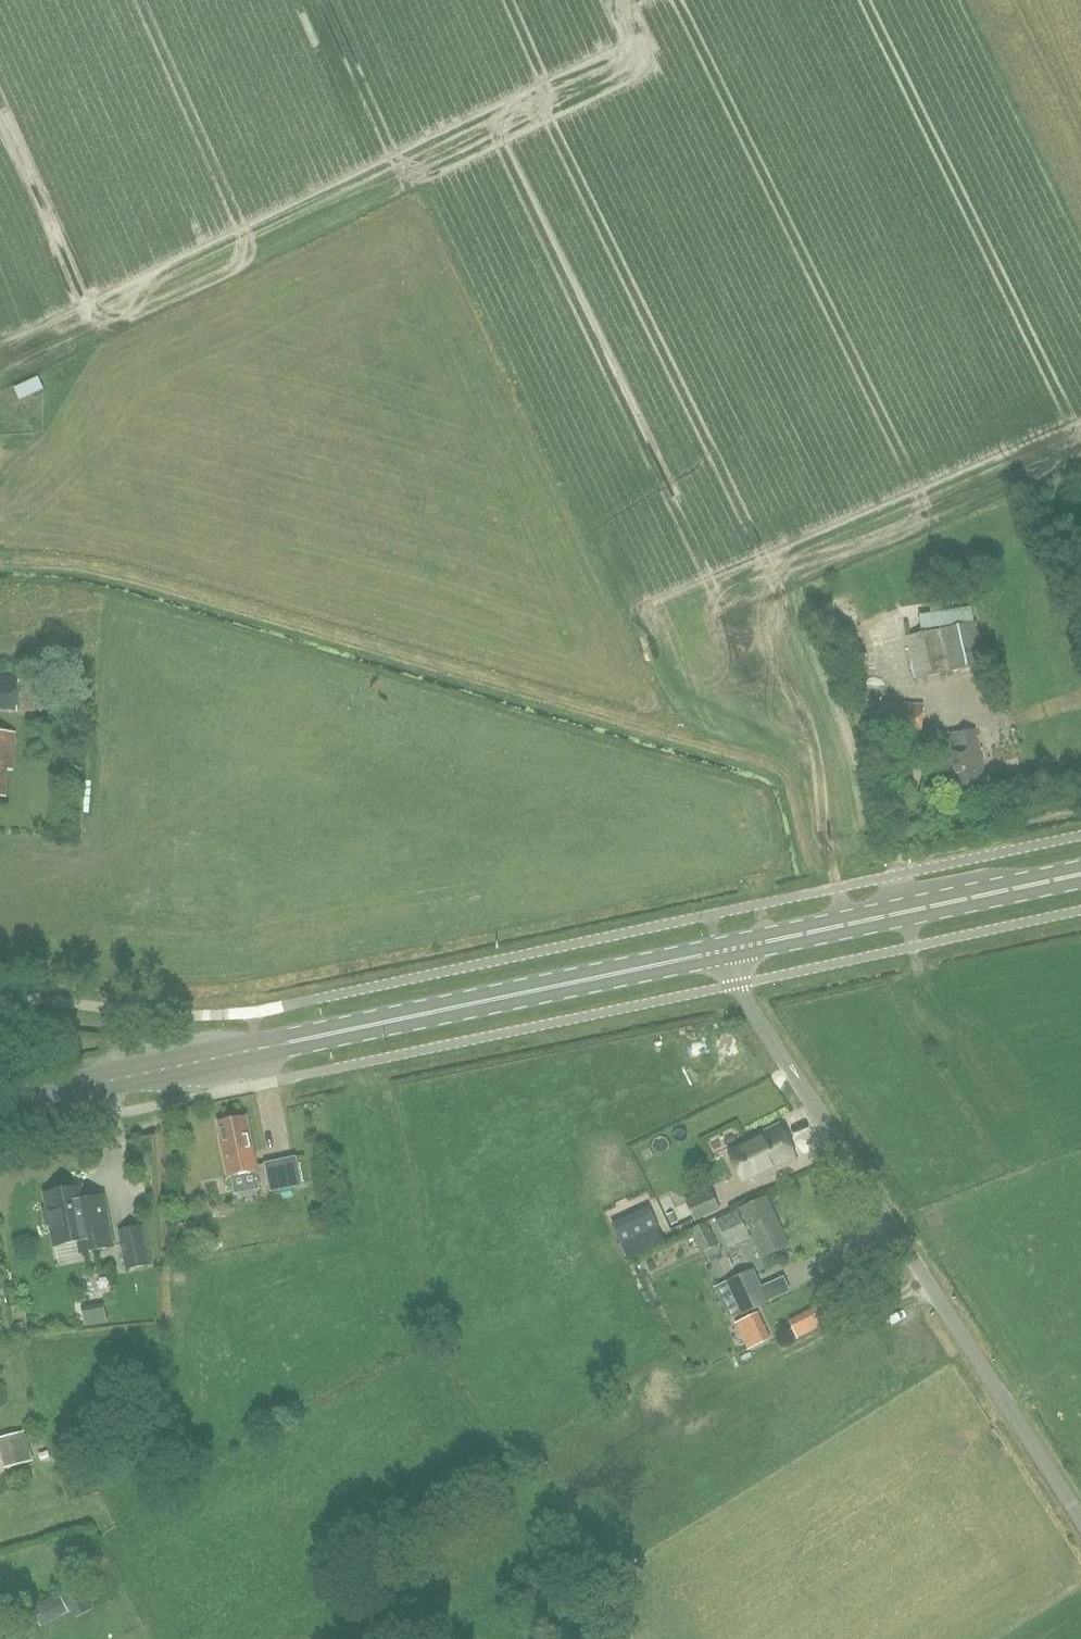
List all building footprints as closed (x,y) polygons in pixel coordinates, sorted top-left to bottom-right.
[(915,679),(986,664),(977,621),(906,637),(915,679)] [(1072,645),(1080,668),(1080,641),(1072,645)] [(43,677),(0,675),(0,710),(42,712),(43,677)] [(922,736),(924,705),(881,702),(879,733),(922,736)] [(951,794),(987,787),(975,729),(950,735),(954,753),(944,755),(951,794)] [(16,732),(0,731),(0,796),(6,797),(8,770),(13,770),(16,732)] [(223,1135),(220,1136),(229,1177),(255,1172),(250,1151),(252,1150),(245,1116),(220,1122),(223,1135)] [(755,1180),(797,1161),(779,1124),(753,1137),(754,1140),(729,1152),(744,1183),(754,1178),(755,1180)] [(271,1191),(301,1185),(295,1157),(265,1163),(271,1191)] [(239,1178),(242,1194),(263,1189),(259,1173),(239,1178)] [(103,1197),(84,1200),(81,1187),(45,1194),(48,1208),(43,1209),(46,1226),(51,1225),(55,1246),(77,1242),(79,1256),(113,1249),(103,1197)] [(685,1201),(688,1207),(695,1222),(720,1209),(711,1189),(685,1201)] [(762,1257),(789,1245),(767,1196),(740,1209),(717,1220),(729,1246),(753,1235),(762,1257)] [(718,1243),(707,1222),(689,1231),(700,1252),(718,1243)] [(143,1226),(119,1231),(127,1269),(150,1265),(143,1226)] [(744,1314),(768,1302),(753,1270),(715,1288),(730,1319),(743,1312),(744,1314)] [(750,1348),(769,1339),(757,1314),(738,1323),(750,1348)] [(0,1439),(0,1444),(7,1466),(34,1458),(25,1431),(0,1439)] [(71,1615),(91,1604),(81,1586),(62,1597),(71,1615)] [(41,1627),(69,1612),(59,1593),(31,1607),(41,1627)]
